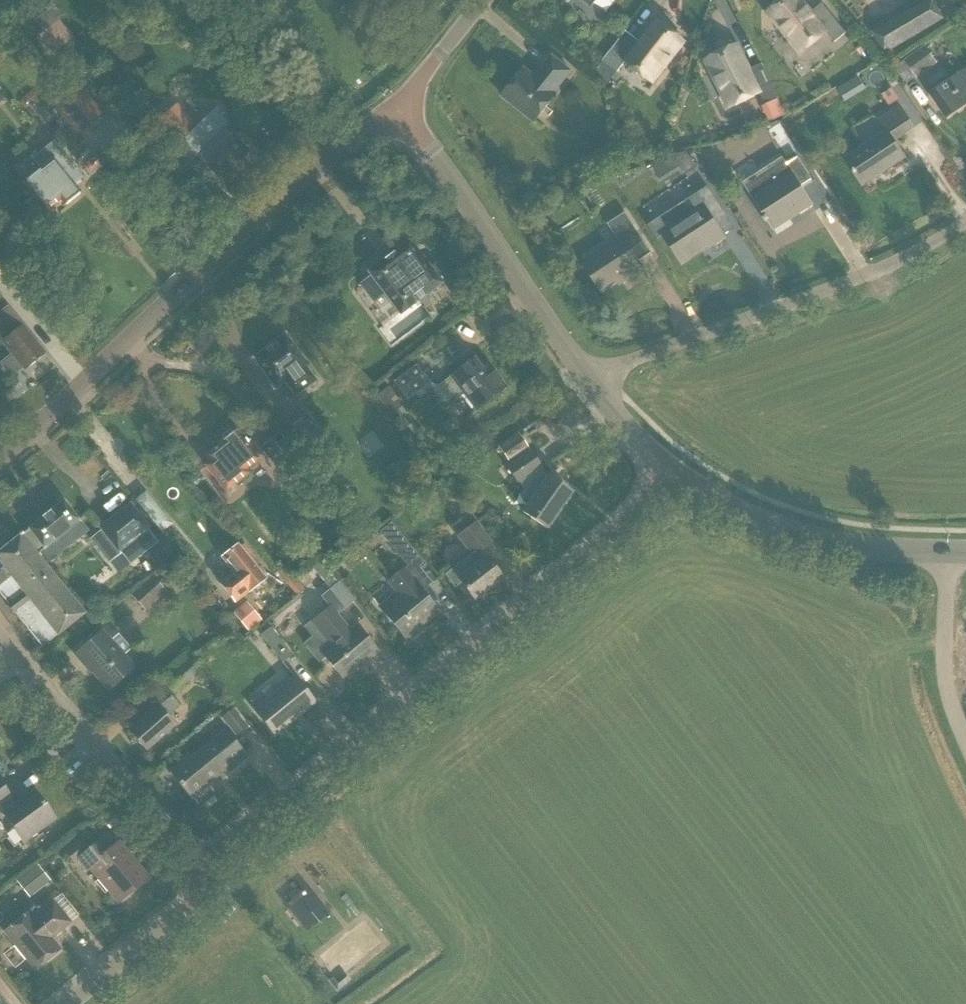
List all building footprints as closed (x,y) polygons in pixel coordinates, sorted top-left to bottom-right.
[(823,4),(812,13),(802,0),(785,0),(768,13),(801,54),(827,33),(835,43),(847,33),(823,4)] [(886,54),(944,19),(933,0),(929,0),(873,33),(886,54)] [(38,35),(54,54),(73,39),(57,19),(38,35)] [(641,43),(627,31),(603,61),(618,73),(626,62),(653,83),(685,42),(658,21),(641,43)] [(592,44),(602,46),(604,28),(594,27),(592,44)] [(894,67),(907,84),(936,63),(924,45),(894,67)] [(707,61),(730,108),(760,93),(766,105),(779,98),(762,64),(750,71),(738,46),(707,61)] [(535,122),(557,96),(554,93),(572,72),(553,57),(541,71),(543,73),(538,80),(525,70),(503,97),(535,122)] [(930,95),(948,120),(965,107),(965,69),(930,95)] [(795,71),(781,76),(789,100),(804,95),(795,71)] [(72,109),(87,128),(102,115),(77,84),(53,104),(63,116),(72,109)] [(231,135),(225,129),(228,126),(217,107),(197,127),(176,107),(157,125),(178,147),(186,139),(199,153),(197,155),(204,162),(204,163),(221,180),(249,152),(232,135),(231,135)] [(905,158),(894,142),(915,128),(901,107),(880,121),(887,132),(846,159),(864,186),(865,185),(864,184),(882,172),(883,173),(905,158)] [(54,143),(33,159),(41,169),(23,184),(46,212),(60,200),(65,206),(81,193),(74,185),(82,178),(54,143)] [(685,174),(696,167),(688,153),(675,157),(685,174)] [(801,187),(812,180),(798,158),(787,165),(785,161),(746,186),(774,230),(813,205),(801,187)] [(713,219),(724,212),(708,187),(649,226),(657,239),(664,235),(682,263),(709,245),(710,247),(725,238),(713,219)] [(626,213),(609,225),(619,241),(584,263),(603,292),(627,276),(629,278),(644,269),(632,250),(644,242),(626,213)] [(447,291),(460,281),(443,259),(430,268),(409,241),(369,272),(401,315),(418,302),(425,310),(431,305),(425,297),(442,284),(447,291)] [(23,370),(45,352),(23,325),(8,305),(0,312),(0,342),(10,354),(0,362),(0,363),(11,377),(22,368),(23,370)] [(306,367),(308,365),(286,335),(254,359),(277,389),(286,382),(297,396),(317,381),(306,367)] [(489,366),(482,370),(474,360),(475,360),(474,359),(450,377),(451,378),(438,387),(445,396),(458,387),(476,411),(506,388),(489,366)] [(416,366),(394,383),(407,400),(430,383),(416,366)] [(376,395),(391,414),(402,405),(387,386),(376,395)] [(311,461),(330,446),(307,416),(288,430),(311,461)] [(226,492),(248,474),(245,471),(258,460),(235,431),(234,432),(229,432),(223,436),(223,441),(221,443),(222,444),(206,457),(211,463),(206,467),(226,492)] [(519,435),(499,449),(509,462),(529,448),(519,435)] [(282,439),(267,452),(286,475),(301,463),(282,439)] [(549,477),(547,479),(540,468),(541,467),(531,452),(508,468),(518,483),(519,482),(526,492),(520,496),(528,507),(524,513),(546,529),(571,493),(549,477)] [(109,504),(128,494),(119,478),(101,488),(109,504)] [(30,530),(23,535),(35,551),(42,545),(44,548),(40,552),(48,563),(88,532),(64,501),(29,529),(30,530)] [(129,502),(97,527),(111,544),(102,551),(118,572),(129,564),(119,552),(149,527),(129,502)] [(474,525),(468,517),(454,527),(460,535),(459,537),(473,555),(447,575),(456,587),(461,583),(475,600),(503,579),(486,558),(481,552),(492,544),(476,523),(474,525)] [(421,557),(392,522),(379,532),(407,566),(387,582),(399,597),(383,611),(407,640),(409,638),(411,640),(422,631),(420,628),(439,613),(423,593),(433,584),(415,562),(421,557)] [(35,551),(23,535),(22,535),(0,552),(0,594),(9,605),(8,606),(13,614),(15,613),(42,648),(57,636),(58,636),(85,614),(66,589),(65,589),(35,551)] [(236,603),(249,592),(250,592),(266,579),(238,545),(222,558),(235,573),(221,584),(236,603)] [(317,564),(327,582),(338,577),(329,558),(317,564)] [(288,574),(282,578),(297,596),(303,591),(288,574)] [(133,597),(145,610),(165,591),(153,578),(133,597)] [(339,602),(331,608),(314,622),(333,646),(323,654),(342,678),(356,667),(354,665),(360,660),(363,664),(378,651),(357,626),(351,632),(337,615),(345,609),(356,600),(340,581),(329,590),(339,602)] [(233,612),(247,630),(260,620),(245,602),(233,612)] [(271,627),(261,635),(284,662),(293,654),(271,627)] [(103,632),(77,654),(109,691),(135,668),(103,632)] [(194,655),(168,677),(179,689),(205,668),(194,655)] [(296,679),(255,711),(275,735),(315,702),(296,679)] [(172,697),(159,708),(157,706),(129,731),(147,751),(175,726),(167,718),(180,707),(172,697)] [(234,711),(223,720),(237,736),(248,727),(234,711)] [(180,785),(179,785),(191,799),(221,773),(224,777),(246,758),(226,733),(192,759),(190,757),(189,758),(170,773),(180,785)] [(10,798),(11,798),(0,782),(0,806),(5,814),(4,814),(15,829),(19,826),(28,839),(55,819),(43,803),(42,803),(35,793),(16,806),(10,798)] [(130,888),(145,876),(120,845),(113,851),(101,837),(85,849),(77,839),(64,851),(75,864),(77,862),(86,872),(92,867),(101,879),(96,882),(106,894),(111,890),(120,902),(133,891),(130,888)] [(16,880),(29,897),(51,880),(37,863),(16,880)] [(54,902),(35,918),(31,913),(6,933),(18,948),(17,951),(23,958),(25,957),(36,970),(61,950),(52,939),(71,923),(54,902)]
